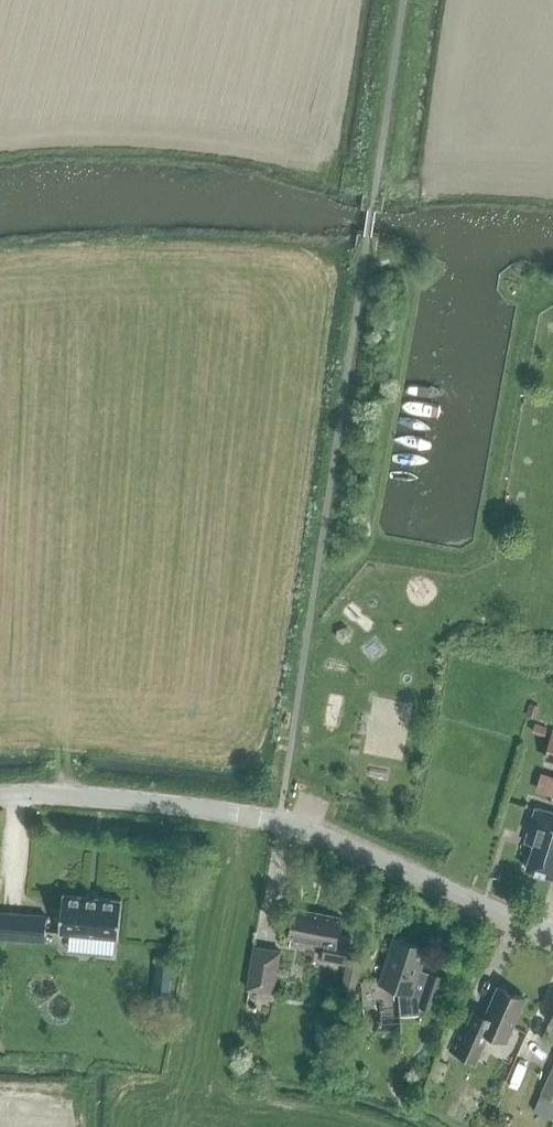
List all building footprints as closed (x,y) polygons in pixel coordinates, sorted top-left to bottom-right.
[(525,716),(536,719),(540,706),(530,702),(525,716)] [(531,733),(544,737),(548,727),(535,723),(531,733)] [(552,729),(543,759),(552,762),(552,729)] [(552,791),(552,769),(543,766),(537,786),(552,791)] [(536,807),(525,842),(533,845),(526,868),(552,877),(552,812),(536,807)] [(99,897),(57,892),(53,930),(112,936),(116,899),(99,897)] [(395,905),(392,905),(381,902),(377,916),(391,921),(395,905)] [(345,964),(350,937),(337,934),(340,917),(295,908),(289,936),(325,943),(322,959),(345,964)] [(44,943),(46,916),(0,912),(0,939),(44,943)] [(420,1013),(419,1005),(433,1010),(444,976),(430,971),(429,972),(420,969),(422,964),(427,947),(395,936),(379,982),(398,988),(400,1014),(420,1013)] [(254,946),(247,988),(273,992),(280,950),(254,946)] [(156,990),(178,991),(179,957),(158,956),(156,990)] [(357,975),(360,960),(347,957),(344,973),(357,975)] [(473,1011),(468,1024),(462,1021),(450,1050),(477,1062),(489,1033),(506,1040),(524,998),(498,987),(486,1016),(473,1011)] [(541,1094),(552,1099),(552,1066),(541,1094)]
